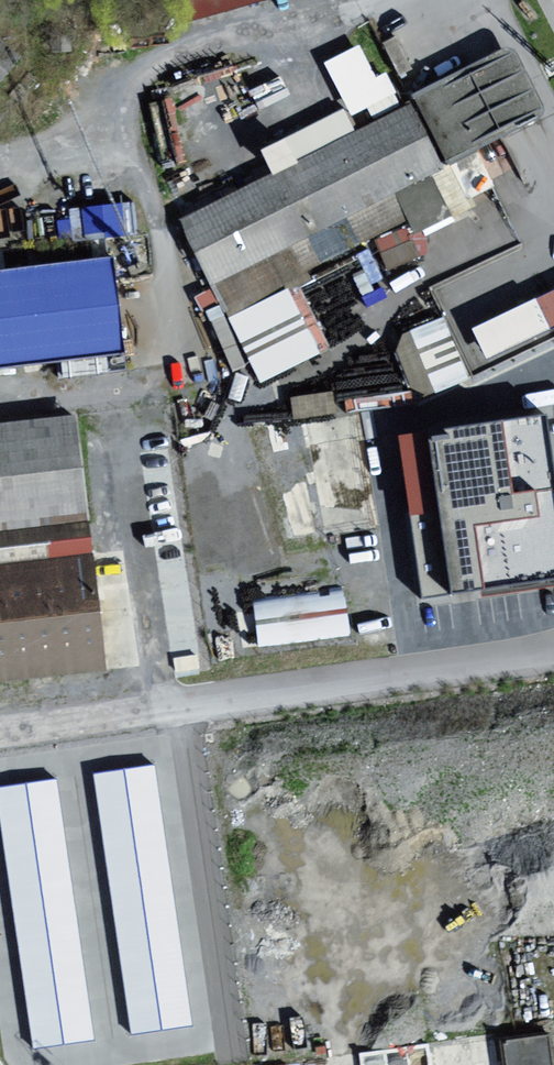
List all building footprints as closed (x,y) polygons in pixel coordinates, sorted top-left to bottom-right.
[(242,0),(186,0),(189,13),(242,0)] [(504,48),(459,72),(477,106),(494,141),(541,120),(545,114),(545,106),(517,51),(510,48),(504,48)] [(376,81),(360,49),(330,63),(352,111),(367,104),(372,114),(397,103),(385,77),(376,81)] [(477,106),(459,72),(406,98),(411,109),(178,226),(258,384),(325,350),(291,283),(402,227),(408,239),(473,206),(469,198),(512,177),(494,141),(477,106)] [(82,200),(83,228),(133,228),(132,199),(82,200)] [(103,260),(0,273),(0,369),(115,354),(103,260)] [(474,328),(489,359),(553,328),(553,291),(474,328)] [(387,335),(415,399),(469,375),(442,311),(387,335)] [(331,385),(289,392),(295,426),(337,419),(331,385)] [(399,431),(421,597),(553,579),(553,420),(553,411),(399,431)] [(66,417),(0,425),(0,685),(102,673),(71,416),(66,417)] [(344,584),(252,594),(257,641),(349,631),(344,584)] [(187,1022),(151,769),(97,777),(134,1029),(187,1022)] [(90,1035),(54,783),(0,790),(37,1043),(90,1035)] [(543,1036),(497,1043),(500,1064),(548,1064),(543,1036)]
